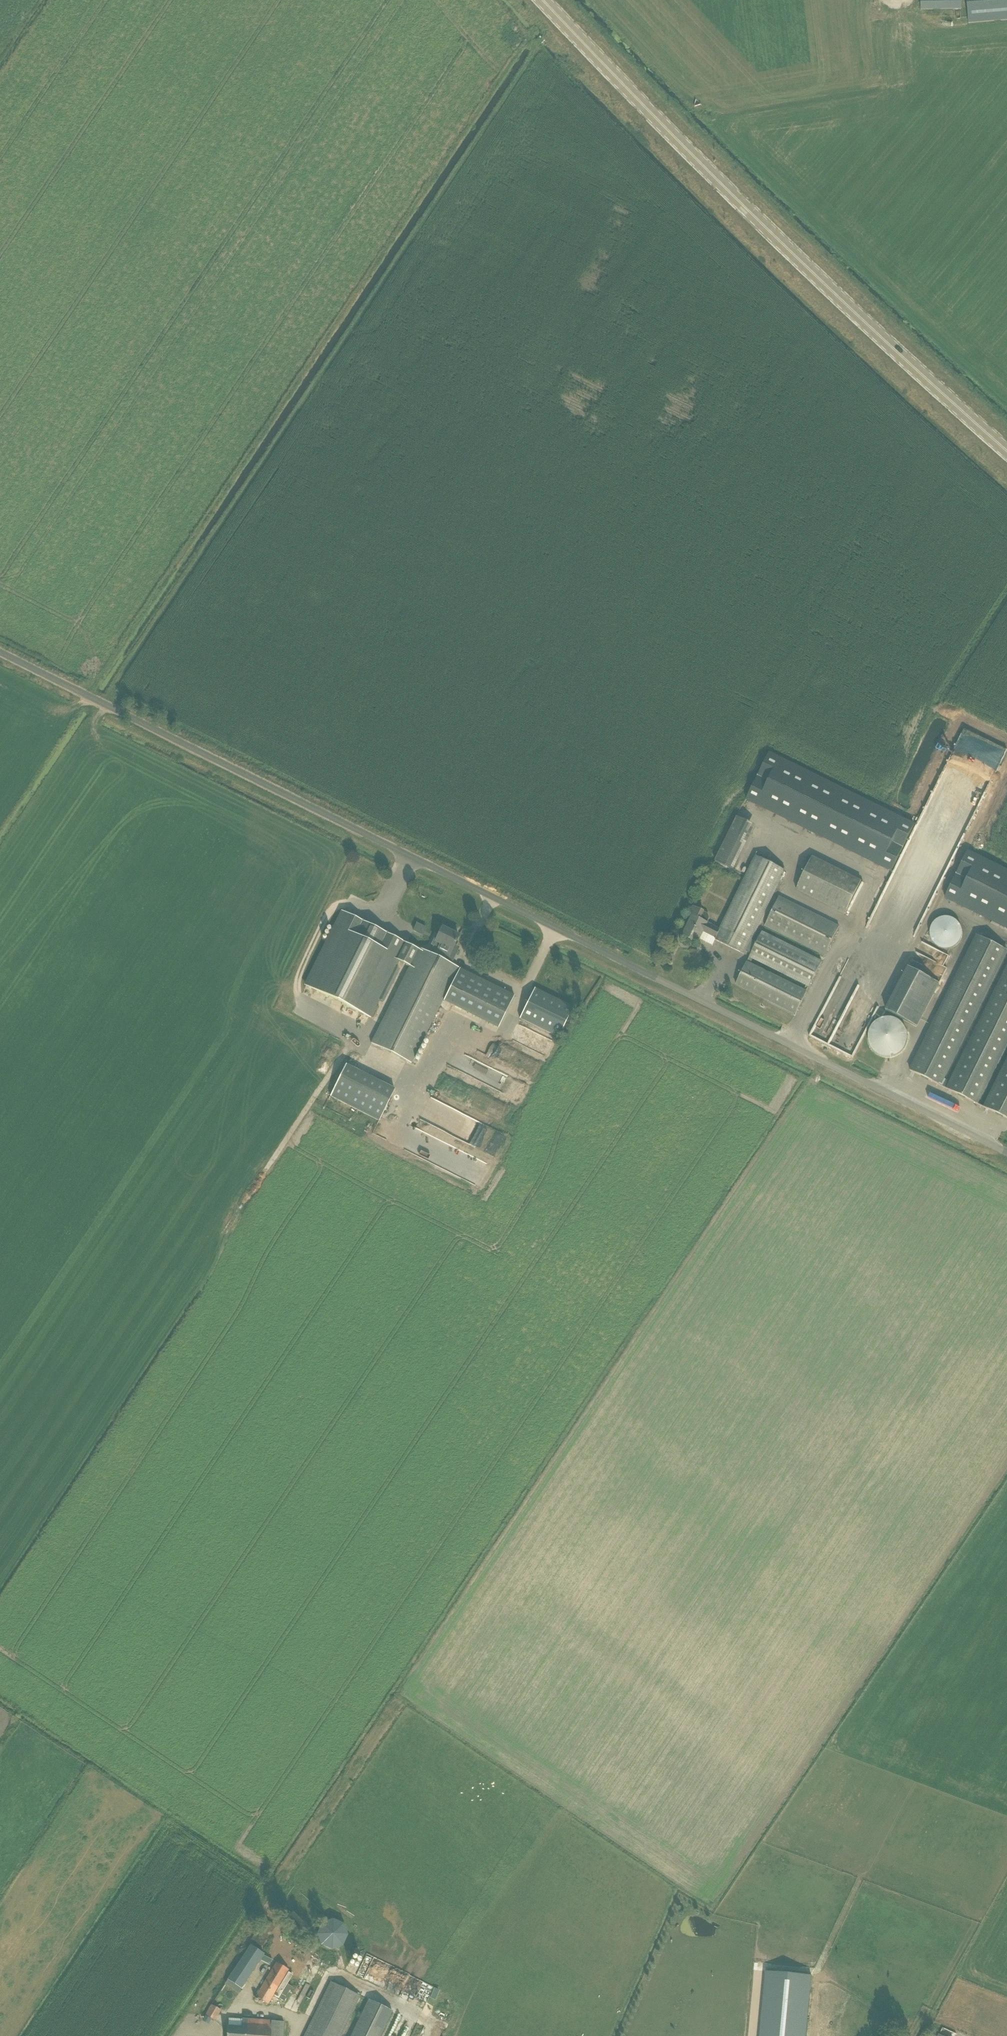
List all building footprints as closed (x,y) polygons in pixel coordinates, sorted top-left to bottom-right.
[(961,0),(921,0),(921,11),(962,10),(961,0)] [(992,20),(1006,20),(1006,0),(965,0),(966,7),(992,6),(992,20)] [(984,798),(1004,750),(973,737),(970,745),(969,744),(967,750),(968,750),(964,760),(961,768),(947,762),(939,780),(984,798)] [(746,799),(891,871),(914,826),(769,753),(746,799)] [(726,868),(749,824),(737,818),(715,863),(726,868)] [(750,862),(757,847),(752,845),(745,860),(750,862)] [(945,898),(1006,928),(1006,872),(967,852),(945,898)] [(684,937),(697,944),(703,933),(715,939),(744,954),(746,952),(751,954),(750,956),(749,958),(809,987),(814,978),(822,963),(762,933),(760,936),(757,942),(752,940),(785,871),(781,870),(756,857),(739,893),(720,931),(707,924),(709,919),(709,917),(708,915),(704,913),(694,907),(689,916),(692,918),(689,925),(690,926),(689,928),(684,937)] [(797,890),(846,914),(862,882),(862,881),(813,857),(812,858),(808,866),(797,890)] [(825,957),(839,927),(780,897),(773,910),(765,927),(825,957)] [(459,936),(442,928),(437,937),(435,936),(431,946),(433,947),(430,954),(429,954),(419,948),(418,950),(341,911),(304,985),(371,1019),(399,963),(409,968),(371,1044),(411,1064),(443,1002),(498,1029),(514,996),(459,969),(448,963),(446,962),(450,950),(452,951),(454,946),(459,936)] [(965,934),(964,930),(963,928),(961,924),(960,922),(958,920),(954,918),(951,918),(948,917),(945,918),(942,918),(938,920),(936,922),(934,924),(932,928),(931,930),(931,934),(931,937),(932,941),(934,944),(936,946),(938,948),(941,950),(943,950),(947,951),(951,951),(954,950),(956,949),(959,947),(962,944),(963,941),(964,938),(965,934)] [(415,923),(411,932),(422,937),(426,928),(415,923)] [(982,1097),(1006,1046),(1006,966),(950,1081),(945,1079),(1006,953),(1006,951),(977,936),(910,1071),(1006,1119),(1006,1059),(987,1100),(982,1097)] [(736,985),(796,1015),(806,994),(746,964),(736,985)] [(917,1027),(939,984),(908,968),(886,1011),(917,1027)] [(855,986),(827,1046),(853,1058),(877,1006),(870,1003),(874,994),(855,986)] [(534,989),(519,1019),(558,1038),(573,1008),(534,989)] [(378,1120),(393,1087),(341,1065),(327,1098),(378,1120)] [(348,1913),(359,1918),(364,1909),(354,1903),(348,1913)] [(317,1934),(321,1946),(331,1950),(342,1946),(347,1935),(343,1924),(332,1919),(322,1924),(317,1934)] [(240,1989),(261,1952),(246,1944),(225,1981),(240,1989)] [(268,2005),(289,1971),(276,1963),(255,1998),(268,2005)] [(759,2035),(805,2035),(811,1976),(765,1972),(759,2035)] [(426,2002),(433,1987),(409,1975),(404,1986),(409,1989),(407,1993),(426,2002)] [(304,2035),(341,2035),(361,1996),(330,1982),(304,2035)] [(393,2012),(368,2000),(351,2035),(381,2035),(393,2012)] [(212,2005),(206,2015),(215,2021),(221,2011),(212,2005)] [(284,2022),(243,2019),(242,2028),(227,2027),(227,2035),(283,2035),(284,2022)]
